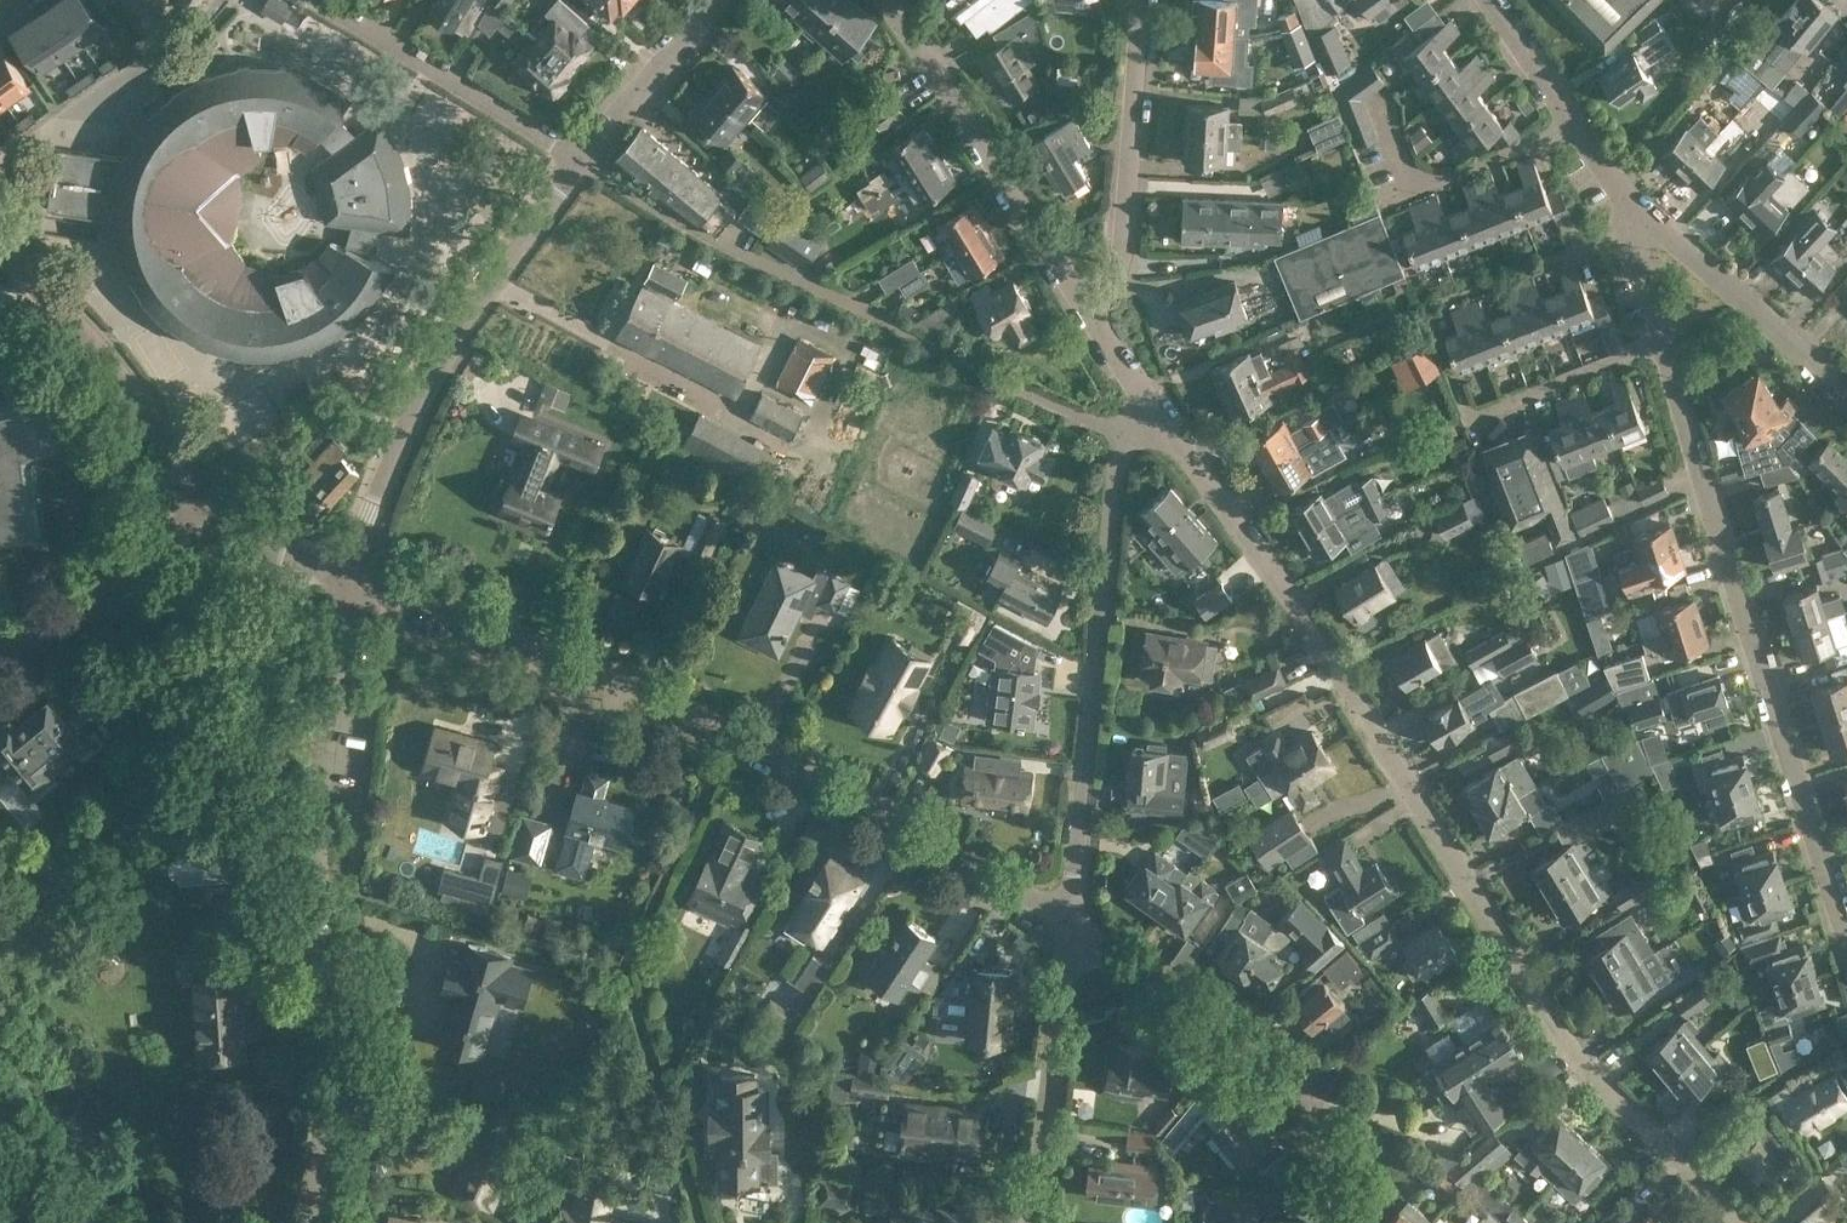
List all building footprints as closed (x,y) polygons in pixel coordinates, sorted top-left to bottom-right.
[(55,3),(83,41),(105,26),(87,0),(59,0),(55,3)] [(169,0),(120,0),(123,14),(137,11),(141,30),(161,26),(157,8),(170,5),(169,0)] [(179,3),(197,10),(201,0),(180,0),(179,3)] [(283,21),(294,4),(287,0),(266,0),(261,8),(283,21)] [(426,9),(453,25),(452,26),(463,33),(465,30),(469,33),(487,3),(482,0),(431,0),(426,9)] [(493,0),(490,0),(478,21),(490,32),(497,23),(507,12),(505,10),(493,0)] [(505,10),(512,0),(493,0),(505,10)] [(631,0),(591,0),(612,19),(620,10),(621,11),(631,0)] [(878,20),(856,0),(775,0),(843,60),(878,20)] [(960,21),(963,19),(968,26),(981,15),(978,11),(989,2),(993,7),(1002,0),(945,0),(960,21)] [(1022,0),(1011,0),(1008,3),(1017,15),(1028,7),(1022,0)] [(1234,33),(1237,0),(1193,0),(1192,10),(1199,11),(1198,31),(1234,33)] [(1302,14),(1310,35),(1335,24),(1332,13),(1346,2),(1344,0),(1321,0),(1302,14)] [(1377,21),(1406,0),(1361,0),(1377,21)] [(1773,23),(1776,26),(1759,46),(1745,34),(1730,52),(1759,76),(1821,0),(1792,0),(1773,23)] [(1822,0),(1821,0),(1759,76),(1765,81),(1772,86),(1803,48),(1807,51),(1838,13),(1834,9),(1833,2),(1825,2),(1822,0)] [(55,3),(35,17),(62,55),(83,41),(55,3)] [(1040,22),(1036,6),(1013,20),(1021,33),(1040,22)] [(1440,45),(1458,32),(1440,8),(1439,7),(1386,47),(1395,59),(1402,55),(1418,77),(1448,56),(1440,45)] [(1283,30),(1301,23),(1295,9),(1277,16),(1283,30)] [(537,38),(507,12),(497,23),(523,46),(512,58),(555,96),(572,76),(568,73),(548,56),(552,51),(537,38)] [(568,73),(594,44),(573,26),(571,29),(556,16),(537,38),(552,51),(548,56),(568,73)] [(1645,65),(1676,44),(1666,30),(1667,29),(1665,27),(1664,27),(1656,16),(1637,30),(1644,41),(1598,73),(1619,104),(1637,91),(1642,98),(1658,87),(1653,80),(1654,79),(1645,65)] [(35,17),(14,31),(40,70),(62,55),(35,17)] [(1301,23),(1283,30),(1295,59),(1313,52),(1301,23)] [(1310,35),(1326,72),(1351,61),(1335,24),(1310,35)] [(1188,64),(1195,64),(1195,67),(1215,68),(1215,80),(1252,82),(1253,63),(1245,62),(1247,35),(1249,35),(1249,34),(1234,33),(1198,31),(1196,49),(1189,49),(1188,64)] [(1029,63),(1013,37),(984,55),(998,79),(1000,78),(1011,97),(1037,81),(1027,64),(1029,63)] [(6,101),(28,86),(0,47),(0,93),(6,101)] [(1759,76),(1730,52),(1715,72),(1724,79),(1724,80),(1734,88),(1727,96),(1739,108),(1765,81),(1759,76)] [(1451,55),(1421,78),(1438,101),(1486,65),(1477,53),(1460,66),(1451,55)] [(493,61),(485,55),(478,64),(485,70),(493,61)] [(111,56),(99,64),(104,72),(116,64),(111,56)] [(786,85),(794,76),(777,60),(769,69),(786,85)] [(1361,67),(1357,70),(1372,91),(1385,81),(1369,61),(1361,67)] [(404,164),(405,161),(398,145),(392,132),(381,115),(355,135),(337,115),(354,95),(346,90),(344,90),(341,87),(335,84),(327,79),(320,75),(318,74),(313,72),(306,69),(290,64),(280,63),(278,64),(275,63),(250,63),(248,62),(238,63),(236,64),(230,65),(219,69),(209,72),(207,72),(199,75),(190,79),(181,85),(172,91),(172,93),(171,93),(164,99),(160,102),(157,105),(151,111),(149,113),(144,118),(142,120),(142,124),(138,131),(122,156),(56,147),(47,208),(113,218),(116,232),(122,256),(122,258),(126,268),(127,269),(131,275),(134,281),(138,287),(142,293),(142,296),(146,302),(150,307),(162,319),(169,325),(172,325),(180,331),(187,335),(195,339),(196,342),(206,345),(208,344),(215,347),(221,349),(227,350),(235,351),(237,354),(249,355),(276,355),(278,353),(284,351),(299,349),(306,347),(308,348),(317,344),(318,342),(324,339),(331,336),(337,332),(343,328),(346,328),(354,321),(360,318),(369,307),(374,302),(374,299),(380,292),(386,282),(389,275),(392,274),(395,267),(371,256),(378,230),(410,235),(412,216),(412,199),(411,192),(410,183),(409,182),(407,173),(404,164)] [(733,64),(711,88),(747,120),(769,95),(733,64)] [(1495,77),(1486,65),(1438,101),(1456,125),(1486,102),(1478,90),(1495,77)] [(90,70),(78,78),(84,86),(96,78),(90,70)] [(1357,70),(1332,89),(1363,98),(1372,91),(1357,70)] [(78,78),(66,86),(72,94),(84,86),(78,78)] [(1078,103),(1079,82),(1054,79),(1052,101),(1078,103)] [(1784,96),(1795,107),(1810,89),(1797,79),(1787,91),(1784,96)] [(1299,100),(1293,84),(1261,98),(1267,113),(1299,100)] [(1830,106),(1839,115),(1846,108),(1846,106),(1846,86),(1830,106)] [(747,120),(711,88),(690,113),(726,145),(747,120)] [(781,88),(772,99),(785,111),(795,100),(781,88)] [(1368,111),(1363,98),(1332,89),(1344,120),(1368,111)] [(1800,134),(1827,105),(1811,90),(1784,119),(1800,134)] [(906,112),(893,94),(868,111),(882,130),(906,112)] [(1525,113),(1534,106),(1526,96),(1518,102),(1525,113)] [(1050,112),(1044,102),(1035,108),(1028,113),(1033,121),(1040,117),(1041,117),(1050,112)] [(1186,102),(1184,131),(1242,134),(1243,120),(1229,119),(1229,105),(1186,102)] [(1486,102),(1456,125),(1463,135),(1446,148),(1456,161),(1489,137),(1498,148),(1520,131),(1511,119),(1503,124),(1486,102)] [(805,128),(815,117),(807,110),(797,121),(805,128)] [(1307,125),(1318,149),(1349,135),(1340,111),(1307,125)] [(1368,111),(1344,120),(1350,134),(1373,124),(1368,111)] [(30,112),(18,120),(24,128),(35,119),(30,112)] [(1680,172),(1718,131),(1700,114),(1688,127),(1687,126),(1661,154),(1680,172)] [(1073,116),(1034,138),(1066,190),(1087,177),(1074,156),(1090,146),(1073,116)] [(18,120),(7,128),(12,136),(24,128),(18,120)] [(1378,137),(1373,124),(1350,134),(1355,147),(1378,137)] [(700,220),(717,234),(735,213),(718,198),(723,193),(643,125),(613,159),(656,195),(659,198),(697,223),(700,220)] [(864,199),(940,152),(923,125),(883,150),(896,172),(889,176),(884,168),(870,178),(871,180),(857,188),(864,199)] [(1184,131),(1183,160),(1226,163),(1227,148),(1241,148),(1242,134),(1184,131)] [(1736,148),(1718,131),(1680,172),(1699,190),(1726,163),(1724,161),(1736,148)] [(1260,132),(1259,147),(1277,148),(1278,133),(1260,132)] [(720,158),(734,170),(744,159),(730,147),(720,158)] [(1754,169),(1724,199),(1743,217),(1790,169),(1796,162),(1780,147),(1767,160),(1767,159),(1756,171),(1754,169)] [(957,179),(940,152),(864,199),(871,210),(878,206),(880,208),(908,191),(917,205),(957,179)] [(1525,182),(1512,187),(1527,223),(1553,213),(1556,221),(1571,215),(1560,188),(1546,193),(1532,156),(1516,162),(1525,182)] [(744,159),(734,170),(731,173),(743,184),(755,169),(744,159)] [(801,174),(813,191),(833,176),(820,160),(801,174)] [(1283,170),(1291,188),(1311,179),(1303,160),(1283,170)] [(1808,187),(1790,169),(1743,217),(1763,236),(1787,209),(1783,205),(1788,200),(1792,204),(1808,187)] [(1491,172),(1476,178),(1500,234),(1527,223),(1512,187),(1499,193),(1491,172)] [(1500,234),(1476,178),(1462,184),(1470,204),(1458,209),(1472,245),(1500,234)] [(1355,221),(1379,211),(1370,188),(1345,198),(1355,221)] [(1437,194),(1423,199),(1444,256),(1472,245),(1458,209),(1445,214),(1437,194)] [(1183,195),(1182,240),(1223,242),(1225,197),(1183,195)] [(751,197),(737,217),(764,236),(778,216),(751,197)] [(1225,197),(1223,242),(1264,244),(1264,237),(1282,238),(1283,199),(1225,197)] [(1416,226),(1403,231),(1417,267),(1444,256),(1423,199),(1408,205),(1416,226)] [(990,227),(974,201),(928,229),(938,246),(943,243),(948,252),(990,227)] [(1846,215),(1846,209),(1845,207),(1828,225),(1833,230),(1846,215)] [(1323,234),(1300,244),(1274,255),(1300,317),(1392,278),(1405,273),(1380,210),(1379,211),(1355,221),(1324,233),(1323,234)] [(792,259),(810,231),(786,215),(767,243),(792,259)] [(1784,270),(1791,276),(1832,232),(1815,216),(1798,235),(1795,231),(1770,259),(1774,262),(1774,265),(1780,271),(1784,270)] [(1300,244),(1323,234),(1319,224),(1296,234),(1300,244)] [(676,234),(664,227),(656,240),(669,246),(676,234)] [(990,227),(948,252),(947,253),(954,263),(958,260),(968,276),(1005,254),(990,227)] [(810,231),(792,259),(803,267),(822,239),(810,231)] [(1826,238),(1791,276),(1797,282),(1797,286),(1803,291),(1807,291),(1810,294),(1837,266),(1832,262),(1841,252),(1826,238)] [(709,273),(718,256),(692,243),(684,260),(709,273)] [(899,283),(920,269),(912,256),(878,277),(887,291),(899,283)] [(676,296),(678,297),(688,277),(655,260),(645,279),(650,282),(676,296)] [(1554,292),(1568,327),(1595,317),(1598,325),(1613,319),(1601,293),(1589,297),(1574,260),(1558,266),(1567,288),(1554,292)] [(920,269),(899,283),(907,295),(928,282),(920,269)] [(1411,286),(1405,273),(1392,278),(1398,292),(1411,286)] [(1568,327),(1554,292),(1541,297),(1533,277),(1519,283),(1541,338),(1568,327)] [(970,295),(996,337),(1007,330),(1014,340),(1036,327),(1029,317),(1034,313),(1030,307),(1030,306),(1026,299),(1025,299),(1012,278),(992,290),(986,281),(971,291),(973,293),(970,295)] [(1176,308),(1184,331),(1189,332),(1191,337),(1215,329),(1216,333),(1239,325),(1238,321),(1248,317),(1235,279),(1178,299),(1180,303),(1176,308)] [(676,296),(650,282),(648,286),(643,284),(616,334),(735,396),(761,344),(674,300),(676,296)] [(1513,309),(1500,314),(1514,349),(1541,338),(1519,283),(1504,288),(1513,309)] [(786,295),(772,288),(765,301),(779,309),(786,295)] [(1360,294),(1365,306),(1379,300),(1374,288),(1360,294)] [(1478,298),(1464,304),(1487,360),(1490,367),(1517,357),(1514,349),(1500,314),(1487,319),(1478,298)] [(910,317),(915,307),(902,300),(898,311),(910,317)] [(1487,360),(1464,304),(1450,309),(1458,330),(1445,336),(1459,371),(1487,360)] [(1401,332),(1417,324),(1409,310),(1394,317),(1401,332)] [(833,360),(796,342),(778,377),(815,395),(833,360)] [(1440,371),(1427,343),(1398,357),(1412,384),(1440,371)] [(1302,358),(1297,346),(1281,353),(1287,364),(1302,358)] [(1222,392),(1270,372),(1261,350),(1251,355),(1249,352),(1211,369),(1214,374),(1213,376),(1216,383),(1218,384),(1222,392)] [(1287,364),(1270,372),(1222,392),(1227,403),(1226,405),(1229,412),(1231,412),(1233,418),(1271,400),(1267,392),(1294,380),(1293,376),(1308,370),(1302,358),(1287,364)] [(1759,370),(1740,381),(1788,462),(1801,448),(1801,447),(1815,433),(1804,422),(1792,410),(1798,404),(1788,396),(1781,403),(1776,398),(1759,370)] [(1635,374),(1638,383),(1643,381),(1640,372),(1635,374)] [(1604,405),(1618,439),(1646,428),(1624,373),(1609,379),(1617,400),(1604,405)] [(296,406),(317,392),(305,374),(284,388),(296,406)] [(546,380),(540,393),(554,399),(559,385),(546,380)] [(1740,381),(1721,392),(1739,422),(1741,427),(1732,429),(1745,474),(1760,470),(1788,462),(1740,381)] [(1618,439),(1604,405),(1592,410),(1583,389),(1569,395),(1591,450),(1618,439)] [(762,390),(750,415),(792,437),(804,413),(762,390)] [(1591,450),(1569,395),(1554,401),(1562,421),(1549,426),(1569,476),(1597,465),(1591,450)] [(34,533),(34,532),(25,532),(26,501),(38,494),(37,492),(34,494),(28,459),(28,446),(53,428),(58,436),(59,436),(43,401),(25,402),(25,397),(5,401),(0,402),(0,537),(34,533)] [(1804,422),(1815,433),(1835,414),(1824,402),(1804,422)] [(1249,453),(1255,458),(1261,469),(1338,426),(1343,424),(1335,409),(1287,433),(1281,424),(1246,443),(1248,446),(1249,453)] [(760,489),(780,453),(701,411),(692,426),(683,421),(673,439),(681,444),(760,489)] [(522,413),(512,437),(529,444),(517,475),(514,473),(500,511),(547,529),(562,492),(547,487),(559,456),(594,469),(604,445),(522,413)] [(977,460),(1028,484),(1032,475),(1043,480),(1053,458),(1043,453),(1047,444),(1041,442),(1040,438),(1034,435),(1030,436),(1011,427),(1008,432),(994,425),(977,460)] [(1532,426),(1476,448),(1508,532),(1545,517),(1556,543),(1576,535),(1532,426)] [(300,454),(314,438),(304,429),(283,452),(282,451),(270,463),(268,461),(259,472),(258,471),(249,481),(254,485),(263,475),(264,476),(266,478),(270,473),(275,468),(280,472),(290,461),(291,463),(300,454)] [(1332,430),(1261,469),(1266,478),(1265,484),(1272,488),(1273,491),(1310,471),(1312,475),(1348,457),(1332,430)] [(1447,444),(1454,459),(1471,451),(1463,435),(1447,444)] [(1829,438),(1808,460),(1838,488),(1846,479),(1846,456),(1829,438)] [(331,442),(312,464),(344,492),(358,476),(337,457),(342,451),(331,442)] [(1801,448),(1788,462),(1796,469),(1809,456),(1801,447),(1801,448)] [(1788,462),(1760,470),(1764,485),(1798,475),(1788,462)] [(344,492),(312,464),(292,487),(303,496),(309,489),(330,508),(344,492)] [(950,499),(967,506),(980,476),(964,468),(950,499)] [(1471,493),(1486,486),(1479,472),(1464,479),(1471,493)] [(264,476),(254,487),(265,496),(279,480),(270,473),(266,478),(264,476)] [(1368,499),(1381,493),(1372,475),(1359,481),(1368,499)] [(1644,503),(1669,492),(1661,476),(1637,488),(1644,503)] [(1368,499),(1359,481),(1356,477),(1325,496),(1321,491),(1289,511),(1302,535),(1336,515),(1368,499)] [(1838,488),(1834,493),(1846,505),(1846,479),(1838,488)] [(1619,485),(1624,495),(1624,496),(1636,491),(1636,490),(1631,480),(1619,485)] [(1180,567),(1186,566),(1217,540),(1171,486),(1133,521),(1144,535),(1153,528),(1170,548),(1168,553),(1180,567)] [(1780,487),(1753,495),(1765,535),(1793,526),(1780,487)] [(1382,495),(1381,493),(1368,499),(1377,517),(1390,510),(1382,495)] [(1614,518),(1604,496),(1570,512),(1580,533),(1614,518)] [(1377,517),(1368,499),(1336,515),(1302,535),(1316,558),(1365,528),(1363,525),(1374,518),(1377,517)] [(1446,537),(1474,522),(1463,499),(1434,513),(1446,537)] [(776,512),(762,504),(752,522),(766,530),(776,512)] [(998,525),(962,507),(953,527),(988,544),(998,525)] [(683,545),(684,543),(647,527),(623,577),(633,581),(632,584),(648,592),(650,590),(659,594),(681,550),(688,554),(687,556),(705,565),(726,520),(709,511),(691,549),(683,545)] [(1620,564),(1679,545),(1672,522),(1631,535),(1634,545),(1613,552),(1617,565),(1620,564)] [(1793,526),(1765,535),(1764,535),(1775,568),(1810,557),(1799,524),(1793,526)] [(1554,548),(1545,529),(1517,542),(1526,561),(1554,548)] [(1565,552),(1566,555),(1574,579),(1599,571),(1601,571),(1591,540),(1565,552)] [(1679,545),(1620,564),(1629,594),(1663,583),(1661,577),(1686,568),(1679,545)] [(1828,566),(1846,560),(1846,555),(1842,546),(1821,552),(1823,556),(1807,561),(1811,571),(1828,566)] [(997,597),(1046,622),(1063,591),(1016,567),(1021,557),(1001,547),(988,572),(1005,581),(997,597)] [(1394,593),(1406,587),(1387,556),(1376,562),(1375,561),(1334,586),(1354,620),(1360,617),(1365,627),(1376,621),(1377,616),(1372,609),(1395,595),(1394,593)] [(776,557),(738,636),(778,656),(801,611),(812,616),(818,602),(835,611),(850,581),(831,571),(830,573),(818,567),(813,576),(776,557)] [(1831,576),(1828,566),(1811,571),(1814,582),(1831,576)] [(1536,601),(1554,592),(1543,572),(1526,581),(1536,601)] [(1207,617),(1234,599),(1221,579),(1194,597),(1207,617)] [(1792,626),(1827,613),(1818,584),(1783,595),(1792,626)] [(1610,608),(1605,592),(1581,600),(1586,615),(1610,608)] [(1642,639),(1703,619),(1695,596),(1634,615),(1642,639)] [(961,615),(951,634),(968,642),(976,627),(979,629),(987,614),(973,606),(967,618),(961,615)] [(1612,647),(1601,611),(1586,616),(1598,652),(1612,647)] [(1792,626),(1802,657),(1821,650),(1826,666),(1846,659),(1846,638),(1836,642),(1827,613),(1792,626)] [(1703,619),(1642,639),(1646,651),(1657,647),(1661,658),(1710,642),(1703,619)] [(992,664),(985,720),(1034,727),(1041,670),(1014,667),(1015,661),(1024,643),(995,627),(984,646),(999,654),(998,664),(992,664)] [(1512,642),(1505,629),(1464,651),(1473,666),(1492,655),(1513,644),(1512,642)] [(1456,658),(1440,630),(1426,638),(1426,637),(1390,657),(1408,687),(1443,668),(1442,667),(1456,658)] [(1201,677),(1212,679),(1218,644),(1146,633),(1141,668),(1145,669),(1144,675),(1152,675),(1155,681),(1170,683),(1173,679),(1181,680),(1182,675),(1201,677)] [(1492,655),(1503,674),(1538,654),(1527,634),(1512,642),(1513,644),(1492,655)] [(875,693),(864,687),(850,712),(887,732),(926,661),(890,641),(873,671),(884,677),(875,693)] [(1615,688),(1650,676),(1642,653),(1604,665),(1615,688)] [(1514,691),(1505,697),(1489,708),(1500,728),(1568,693),(1590,682),(1578,660),(1557,671),(1556,669),(1514,691)] [(1249,700),(1287,682),(1279,665),(1241,682),(1249,700)] [(1810,688),(1821,720),(1846,712),(1846,669),(1846,665),(1831,669),(1834,680),(1810,688)] [(1605,674),(1571,693),(1583,714),(1617,694),(1605,674)] [(1728,706),(1718,674),(1665,690),(1676,724),(1705,714),(1708,726),(1729,719),(1726,708),(1728,706)] [(1505,697),(1492,675),(1423,715),(1439,742),(1488,714),(1486,710),(1489,708),(1505,697)] [(1665,716),(1653,677),(1616,689),(1624,706),(1628,705),(1634,726),(1665,716)] [(9,719),(0,727),(0,753),(31,791),(53,773),(47,765),(78,739),(47,701),(27,718),(26,717),(15,726),(9,719)] [(1203,748),(1236,733),(1226,712),(1194,727),(1203,748)] [(1821,720),(1831,753),(1846,748),(1846,712),(1821,720)] [(953,740),(960,724),(947,719),(940,734),(953,740)] [(1518,746),(1510,728),(1484,741),(1493,759),(1518,746)] [(491,745),(435,729),(423,769),(459,779),(450,809),(471,815),(491,745)] [(1267,785),(1324,748),(1312,730),(1286,746),(1278,733),(1247,754),(1260,775),(1267,785)] [(916,764),(936,775),(952,748),(932,736),(916,764)] [(1636,739),(1601,754),(1609,768),(1620,789),(1637,779),(1653,769),(1636,739)] [(1128,752),(1126,756),(1126,761),(1127,765),(1130,769),(1129,780),(1134,781),(1133,790),(1128,789),(1127,808),(1182,812),(1183,794),(1168,793),(1170,769),(1165,769),(1167,750),(1132,747),(1132,749),(1128,752)] [(1753,783),(1743,752),(1725,758),(1722,747),(1700,754),(1714,795),(1753,783)] [(1336,766),(1324,748),(1267,785),(1273,796),(1289,785),(1303,808),(1319,797),(1310,783),(1336,766)] [(960,800),(1029,809),(1035,769),(1020,768),(1022,757),(975,751),(974,763),(965,762),(960,800)] [(1481,817),(1536,785),(1537,784),(1518,752),(1499,765),(1498,764),(1461,786),(1471,802),(1469,806),(1474,813),(1478,813),(1481,817)] [(1609,768),(1601,754),(1586,763),(1593,777),(1594,775),(1609,768)] [(1657,775),(1669,771),(1665,758),(1651,763),(1657,775)] [(581,793),(577,792),(555,869),(581,877),(593,834),(621,842),(630,807),(599,799),(605,778),(587,773),(581,793)] [(1637,779),(1620,789),(1579,811),(1591,832),(1648,799),(1637,779)] [(1753,783),(1714,795),(1724,826),(1763,813),(1753,783)] [(1546,801),(1536,785),(1481,817),(1483,820),(1482,825),(1486,832),(1489,833),(1492,837),(1529,814),(1540,832),(1564,819),(1553,802),(1546,801)] [(1212,813),(1208,798),(1193,802),(1197,817),(1212,813)] [(1301,822),(1290,806),(1247,835),(1257,851),(1301,822)] [(552,823),(520,814),(508,853),(541,863),(552,823)] [(708,858),(687,900),(695,904),(694,907),(728,924),(730,920),(736,923),(756,881),(749,877),(755,863),(754,863),(765,839),(723,819),(713,841),(716,843),(709,858),(708,858)] [(1205,855),(1220,843),(1202,822),(1183,825),(1176,834),(1205,855)] [(1301,822),(1257,851),(1268,867),(1312,838),(1301,822)] [(654,825),(647,839),(654,842),(660,828),(654,825)] [(1588,850),(1580,835),(1531,865),(1537,876),(1535,877),(1545,894),(1590,867),(1582,853),(1588,850)] [(1710,849),(1706,836),(1690,842),(1696,853),(1710,849)] [(1354,906),(1359,914),(1395,892),(1376,861),(1365,868),(1345,837),(1322,851),(1341,882),(1340,883),(1352,902),(1350,903),(1352,908),(1354,906)] [(1744,891),(1783,878),(1773,847),(1756,853),(1752,842),(1731,849),(1744,891)] [(1167,874),(1175,863),(1156,849),(1147,860),(1126,890),(1157,912),(1177,881),(1167,874)] [(1714,861),(1710,849),(1696,853),(1701,865),(1714,861)] [(787,920),(824,944),(868,876),(830,851),(802,894),(803,895),(787,920)] [(1700,866),(1677,877),(1687,894),(1708,882),(1700,866)] [(501,890),(526,897),(533,874),(508,867),(501,890)] [(1590,867),(1545,894),(1555,911),(1558,909),(1564,919),(1613,890),(1604,876),(1598,880),(1590,867)] [(481,876),(450,868),(445,888),(476,896),(481,876)] [(1181,877),(1177,881),(1157,912),(1169,919),(1166,923),(1182,934),(1187,926),(1194,930),(1214,901),(1209,897),(1216,887),(1190,869),(1183,878),(1181,877)] [(1256,886),(1247,871),(1225,883),(1234,899),(1256,886)] [(1642,875),(1612,893),(1622,909),(1652,891),(1642,875)] [(1783,878),(1744,891),(1735,894),(1744,923),(1739,925),(1743,937),(1778,926),(1774,915),(1793,909),(1783,878)] [(229,901),(230,919),(263,917),(261,899),(261,898),(261,893),(232,895),(232,901),(229,901)] [(1274,922),(1241,974),(1238,978),(1263,995),(1288,957),(1286,956),(1294,944),(1288,940),(1292,934),(1303,945),(1298,948),(1316,968),(1345,943),(1323,918),(1301,896),(1277,920),(1286,929),(1286,930),(1274,922)] [(1241,974),(1274,922),(1274,921),(1250,906),(1244,915),(1233,908),(1218,932),(1229,939),(1217,957),(1241,974)] [(1403,962),(1413,978),(1455,951),(1436,923),(1420,933),(1406,911),(1359,940),(1371,958),(1401,938),(1412,955),(1403,962)] [(1585,943),(1590,951),(1585,954),(1591,964),(1589,966),(1599,983),(1653,950),(1629,912),(1591,934),(1593,938),(1585,943)] [(925,956),(938,936),(905,915),(884,948),(875,941),(857,969),(899,997),(909,980),(921,986),(935,963),(925,956)] [(717,959),(731,967),(755,925),(740,917),(717,959)] [(1213,929),(1203,923),(1196,933),(1206,939),(1213,929)] [(1728,931),(1714,939),(1722,953),(1735,944),(1728,931)] [(1814,973),(1804,942),(1787,947),(1784,936),(1769,941),(1767,936),(1740,944),(1747,964),(1759,960),(1756,953),(1763,950),(1775,985),(1814,973)] [(485,1055),(501,1000),(524,1007),(536,967),(513,961),(515,954),(467,940),(462,958),(450,955),(439,994),(450,997),(438,1041),(485,1055)] [(1323,967),(1338,985),(1362,966),(1347,948),(1323,967)] [(202,1059),(248,1055),(248,1036),(258,1035),(256,1016),(246,1017),(245,1002),(250,1002),(248,960),(232,960),(231,949),(220,949),(221,961),(195,962),(202,1059)] [(833,966),(813,953),(794,982),(814,995),(833,966)] [(1652,969),(1644,956),(1599,983),(1609,1000),(1612,998),(1618,1008),(1666,979),(1658,965),(1652,969)] [(1675,1000),(1701,982),(1710,976),(1703,965),(1667,989),(1675,1000)] [(1002,1037),(1009,969),(966,966),(966,970),(959,970),(949,980),(949,991),(965,991),(962,1034),(1002,1037)] [(1318,1027),(1325,1035),(1350,1015),(1344,1007),(1345,1005),(1318,973),(1292,993),(1299,1001),(1294,1005),(1304,1017),(1305,1021),(1307,1024),(1312,1026),(1315,1030),(1318,1027)] [(1814,973),(1775,985),(1780,1000),(1759,1007),(1772,1043),(1793,1035),(1787,1015),(1824,1004),(1814,973)] [(1701,982),(1675,1000),(1675,1001),(1686,1016),(1711,998),(1703,985),(1701,982)] [(1451,1014),(1434,987),(1414,999),(1431,1026),(1451,1014)] [(933,1013),(943,1013),(944,995),(934,994),(933,1013)] [(787,1034),(799,1014),(770,995),(758,1015),(787,1034)] [(705,1022),(736,1038),(745,1022),(714,1005),(705,1022)] [(1663,1077),(1703,1043),(1693,1031),(1699,1027),(1689,1016),(1686,1018),(1685,1017),(1645,1050),(1653,1060),(1650,1062),(1663,1077)] [(1500,1018),(1464,1040),(1489,1077),(1524,1055),(1500,1018)] [(906,1079),(925,1052),(901,1035),(881,1063),(879,1074),(906,1079)] [(1464,1040),(1433,1060),(1435,1064),(1423,1072),(1443,1102),(1455,1094),(1457,1097),(1458,1097),(1478,1128),(1508,1108),(1489,1077),(1464,1040)] [(1782,1051),(1779,1041),(1772,1043),(1776,1053),(1782,1051)] [(1703,1043),(1663,1077),(1676,1092),(1678,1090),(1686,1099),(1729,1063),(1719,1051),(1714,1055),(1703,1043)] [(573,1050),(549,1044),(542,1071),(564,1077),(573,1050)] [(1110,1054),(1105,1086),(1141,1091),(1142,1084),(1165,1088),(1169,1064),(1147,1060),(1149,1051),(1112,1045),(1110,1054)] [(861,1046),(857,1074),(876,1076),(880,1049),(861,1046)] [(675,1063),(671,1048),(658,1051),(663,1067),(675,1063)] [(1762,1078),(1782,1066),(1771,1048),(1752,1060),(1762,1078)] [(1787,1069),(1800,1060),(1793,1048),(1779,1056),(1787,1069)] [(1015,1066),(1016,1053),(1002,1051),(1001,1065),(1015,1066)] [(1846,1107),(1846,1093),(1833,1070),(1793,1093),(1787,1083),(1767,1096),(1768,1097),(1776,1109),(1790,1130),(1801,1123),(1805,1131),(1846,1107)] [(713,1102),(708,1102),(709,1142),(710,1142),(710,1155),(718,1155),(718,1184),(761,1184),(761,1155),(772,1154),(772,1120),(767,1120),(766,1083),(759,1083),(759,1071),(718,1071),(718,1083),(713,1083),(713,1102)] [(853,1084),(855,1074),(836,1071),(835,1081),(853,1084)] [(855,1074),(853,1084),(852,1090),(887,1095),(889,1078),(855,1074)] [(1776,1109),(1768,1097),(1757,1104),(1766,1115),(1776,1109)] [(1214,1108),(1202,1098),(1183,1121),(1198,1133),(1209,1120),(1214,1127),(1209,1130),(1239,1166),(1270,1141),(1241,1105),(1235,1109),(1226,1098),(1214,1108)] [(899,1154),(930,1158),(931,1147),(976,1152),(981,1110),(906,1101),(899,1154)] [(1153,1125),(1161,1133),(1180,1113),(1171,1105),(1153,1125)] [(520,1106),(515,1125),(529,1129),(534,1110),(520,1106)] [(1552,1180),(1588,1141),(1555,1111),(1514,1154),(1537,1174),(1540,1170),(1552,1180)] [(1779,1136),(1756,1114),(1722,1147),(1736,1161),(1737,1160),(1760,1184),(1792,1152),(1778,1138),(1779,1136)] [(1174,1147),(1190,1130),(1177,1119),(1162,1135),(1174,1147)] [(1154,1133),(1127,1130),(1125,1147),(1152,1150),(1154,1133)] [(1462,1186),(1463,1185),(1481,1169),(1508,1146),(1494,1130),(1463,1156),(1446,1170),(1462,1186)] [(479,1133),(470,1151),(479,1155),(466,1184),(473,1187),(467,1200),(489,1209),(496,1194),(503,1197),(522,1154),(509,1148),(509,1146),(479,1133)] [(1610,1162),(1588,1141),(1552,1180),(1575,1201),(1610,1162)] [(536,1145),(531,1156),(539,1159),(544,1148),(536,1145)] [(1436,1150),(1431,1156),(1446,1170),(1463,1156),(1460,1151),(1436,1150)] [(579,1183),(571,1222),(607,1222),(617,1167),(584,1161),(579,1183)] [(1436,1163),(1422,1179),(1444,1197),(1457,1181),(1436,1163)] [(1121,1169),(1089,1165),(1086,1194),(1150,1201),(1153,1167),(1122,1164),(1121,1169)] [(1488,1209),(1504,1222),(1505,1222),(1504,1221),(1516,1209),(1513,1207),(1481,1169),(1463,1185),(1488,1209)] [(850,1206),(853,1177),(823,1174),(821,1202),(850,1206)] [(1183,1186),(1183,1206),(1193,1207),(1194,1186),(1183,1186)] [(1259,1202),(1204,1201),(1203,1219),(1229,1220),(1229,1222),(1274,1222),(1274,1217),(1259,1217),(1259,1202)] [(889,1222),(967,1222),(968,1211),(948,1208),(949,1207),(916,1203),(916,1205),(892,1202),(889,1222)] [(1609,1214),(1615,1221),(1625,1211),(1618,1204),(1609,1214)] [(1488,1209),(1476,1222),(1504,1222),(1488,1209)] [(1523,1217),(1516,1209),(1504,1221),(1505,1222),(1506,1222),(1518,1222),(1523,1217)] [(1810,1222),(1829,1222),(1821,1214),(1810,1222)]
